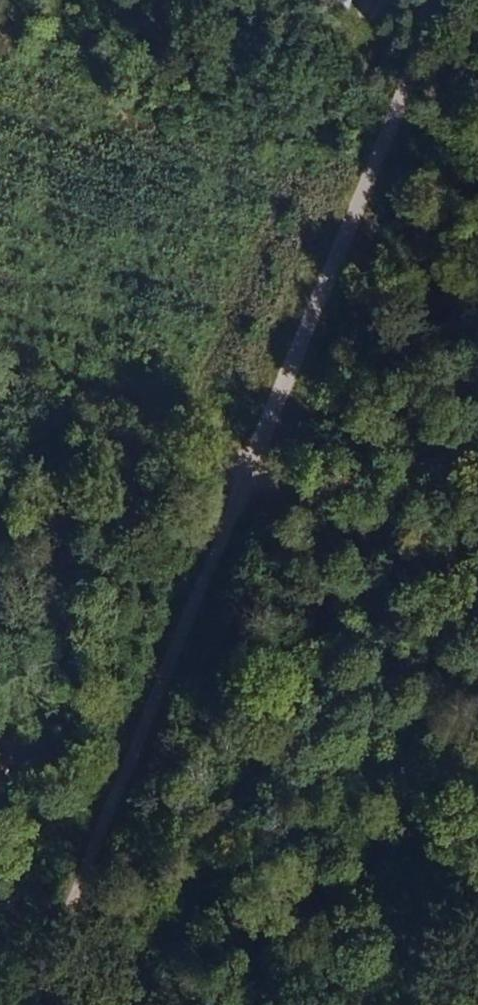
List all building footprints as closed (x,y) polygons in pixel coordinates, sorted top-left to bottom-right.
[(349,9),(353,0),(327,0),(349,9)]
